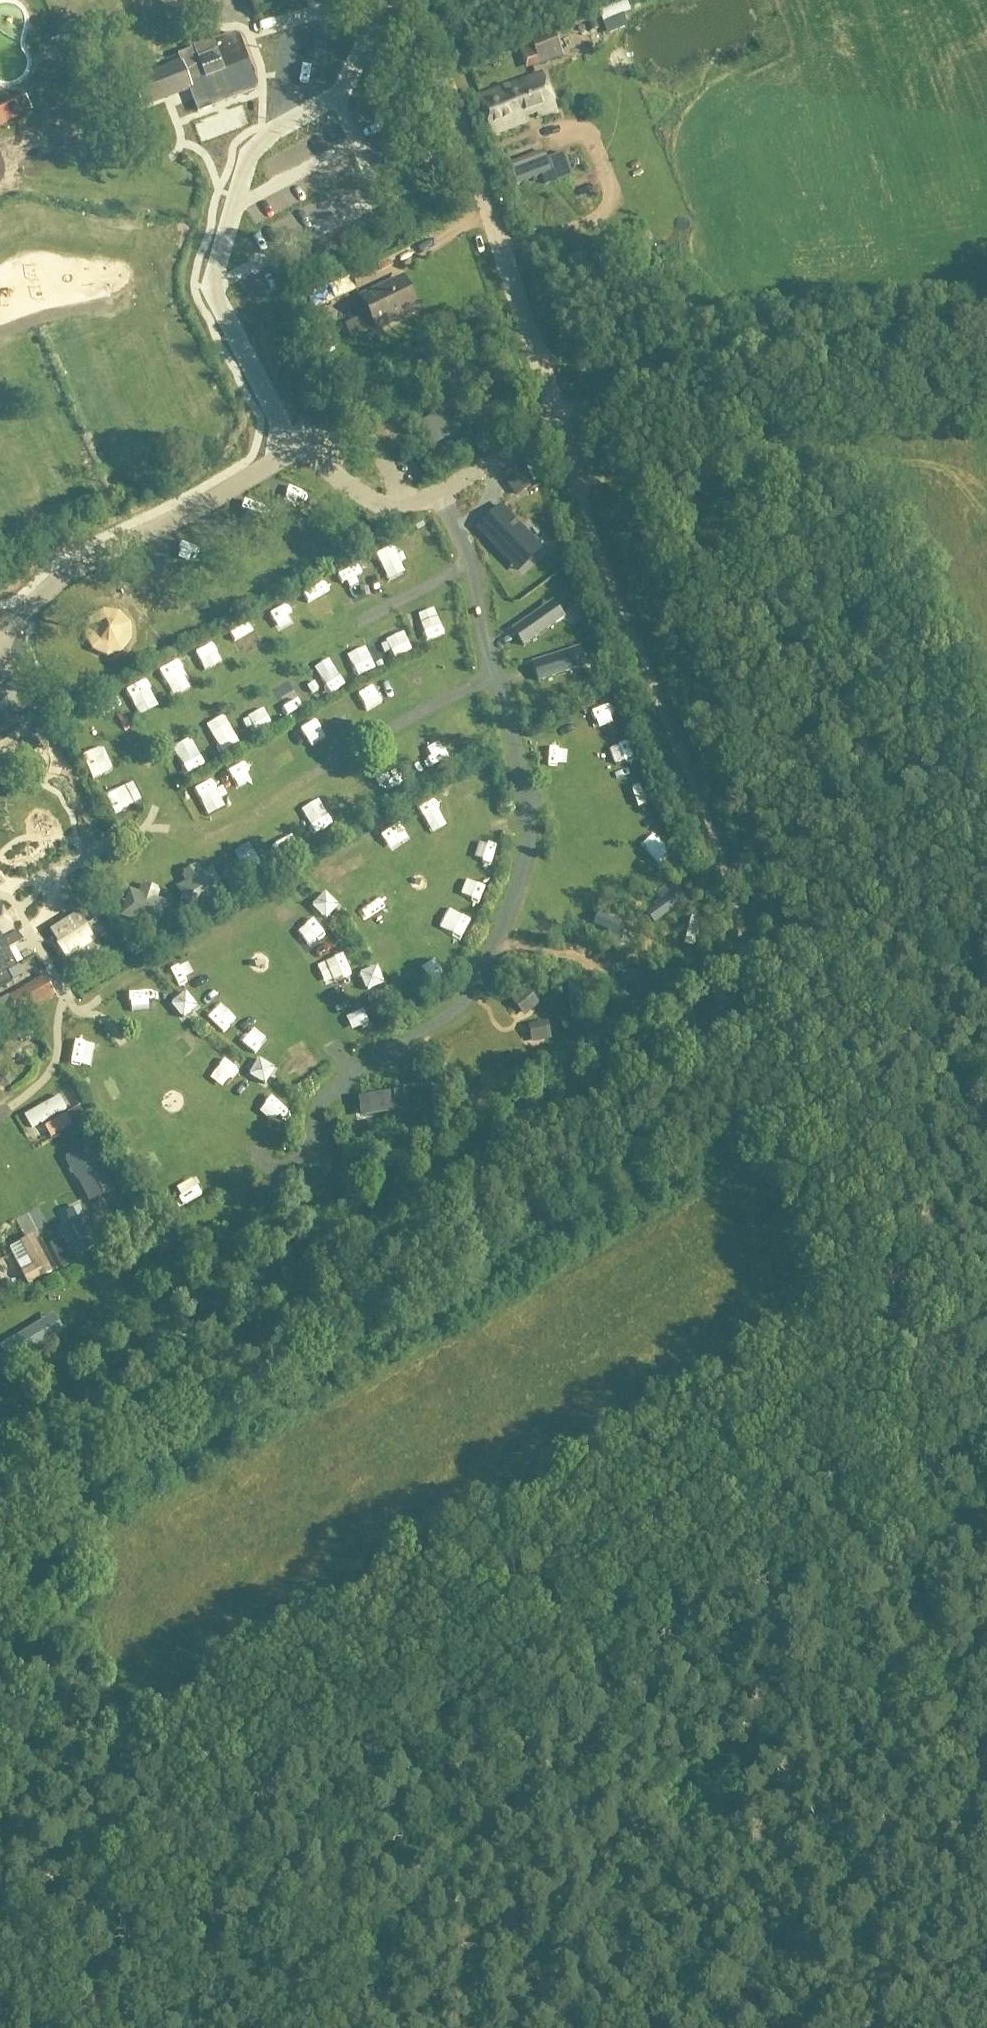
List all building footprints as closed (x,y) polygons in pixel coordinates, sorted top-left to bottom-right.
[(552,31),(528,40),(538,65),(561,56),(552,31)] [(193,103),(197,113),(210,108),(208,102),(251,85),(244,67),(246,67),(238,44),(133,85),(149,125),(178,113),(176,109),(193,103)] [(539,76),(478,99),(492,135),(553,112),(539,76)] [(365,110),(351,113),(360,153),(374,150),(365,110)] [(316,128),(322,142),(340,134),(333,120),(316,128)] [(10,150),(16,163),(51,147),(40,122),(8,136),(14,148),(10,150)] [(306,130),(293,132),(298,164),(311,161),(306,130)] [(549,159),(558,182),(573,176),(564,154),(549,159)] [(27,208),(19,188),(10,192),(0,169),(0,205),(5,217),(27,208)] [(307,180),(318,210),(331,206),(321,176),(307,180)] [(88,225),(75,229),(78,237),(64,242),(76,275),(103,265),(88,225)] [(224,250),(210,255),(226,299),(240,294),(224,250)] [(265,253),(245,260),(252,278),(271,270),(265,253)] [(127,294),(138,290),(130,262),(106,268),(109,279),(121,275),(127,294)] [(11,305),(0,267),(0,308),(11,305)] [(343,326),(350,342),(414,311),(399,279),(361,297),(362,300),(350,305),(357,320),(343,326)] [(266,378),(247,388),(262,416),(281,406),(266,378)] [(438,434),(443,446),(461,439),(457,427),(438,434)] [(533,466),(526,470),(533,481),(540,477),(533,466)] [(499,508),(476,529),(512,567),(534,546),(499,508)] [(385,576),(405,570),(401,556),(381,562),(385,576)] [(360,566),(345,574),(358,598),(373,589),(360,566)] [(12,598),(23,622),(53,607),(42,583),(12,598)] [(318,608),(335,595),(325,583),(308,596),(318,608)] [(510,631),(521,648),(565,618),(554,601),(510,631)] [(32,620),(47,663),(72,654),(56,612),(32,620)] [(391,648),(396,661),(418,651),(412,638),(391,648)] [(580,648),(531,664),(537,684),(586,668),(580,648)] [(184,661),(165,669),(178,699),(196,691),(184,661)] [(128,692),(141,716),(160,707),(147,682),(128,692)] [(291,702),(295,716),(314,711),(311,697),(291,702)] [(229,755),(247,743),(235,723),(216,735),(229,755)] [(185,760),(202,754),(197,740),(180,745),(185,760)] [(101,753),(110,770),(124,764),(115,747),(101,753)] [(101,752),(90,755),(97,779),(108,776),(101,752)] [(187,762),(194,777),(213,768),(206,752),(187,762)] [(130,808),(138,804),(129,784),(121,787),(130,808)] [(118,787),(108,793),(120,816),(131,811),(118,787)] [(324,893),(311,907),(324,919),(337,906),(324,893)] [(670,899),(646,917),(653,926),(677,908),(670,899)] [(11,933),(0,913),(0,939),(11,933)] [(84,926),(76,913),(47,932),(74,973),(103,953),(94,940),(102,935),(93,920),(84,926)] [(626,928),(598,917),(593,927),(621,938),(626,928)] [(695,952),(702,924),(691,922),(684,950),(695,952)] [(367,934),(375,953),(384,949),(376,930),(367,934)] [(15,968),(0,940),(0,976),(15,968)] [(376,967),(359,975),(366,991),(383,984),(376,967)] [(622,988),(670,992),(671,991),(672,990),(673,989),(674,987),(674,986),(674,984),(674,983),(673,981),(672,980),(671,979),(623,975),(622,988)] [(18,1017),(53,997),(42,979),(0,1003),(0,1026),(18,1017)] [(585,1039),(581,991),(580,989),(579,989),(578,988),(576,988),(574,988),(573,988),(572,988),(570,989),(569,990),(568,992),(572,1040),(585,1039)] [(184,993),(170,1005),(182,1019),(195,1006),(184,993)] [(5,1050),(8,1062),(26,1057),(22,1045),(5,1050)] [(258,1060),(248,1075),(263,1085),(273,1070),(258,1060)] [(402,1091),(357,1098),(361,1117),(405,1110),(402,1091)] [(41,1139),(52,1134),(58,1146),(81,1134),(66,1104),(32,1121),(41,1139)] [(99,1150),(76,1161),(98,1210),(121,1199),(99,1150)] [(91,1242),(98,1261),(108,1258),(101,1238),(91,1242)] [(32,1239),(19,1245),(32,1271),(22,1276),(27,1287),(50,1275),(32,1239)]
